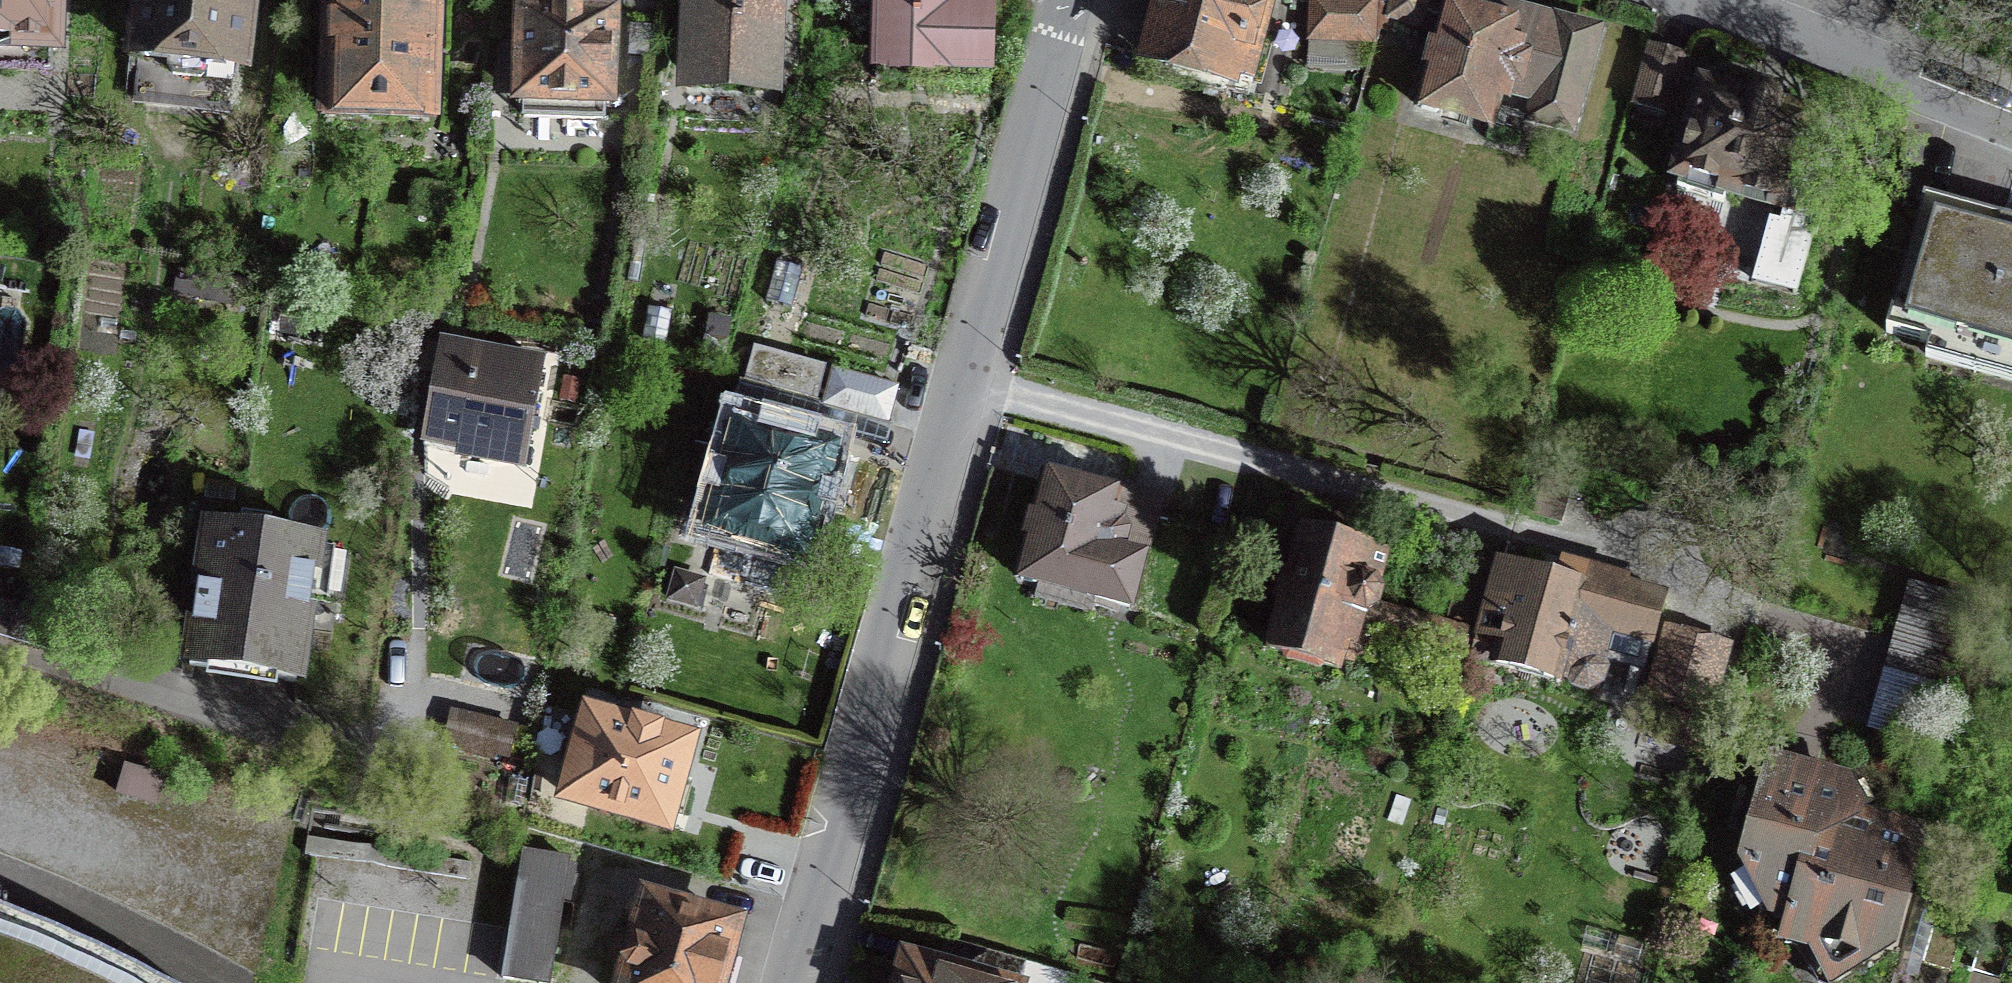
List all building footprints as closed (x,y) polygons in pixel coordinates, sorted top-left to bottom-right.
[(52,46),(53,0),(0,0),(0,44),(52,46)] [(134,99),(232,111),(245,16),(252,16),(258,9),(259,0),(145,0),(134,99)] [(433,0),(332,0),(328,117),(429,121),(433,0)] [(771,0),(695,0),(691,77),(767,81),(771,0)] [(987,16),(967,16),(968,0),(887,0),(884,80),(985,83),(987,16)] [(1231,77),(1251,82),(1263,37),(1243,31),(1251,0),(1164,0),(1149,57),(1230,79),(1231,77)] [(1309,65),(1358,68),(1361,40),(1372,41),(1374,0),(1365,0),(1314,0),(1309,65)] [(1420,26),(1427,0),(1393,0),(1388,17),(1420,26)] [(1570,130),(1577,104),(1597,32),(1510,8),(1504,28),(1448,12),(1429,84),(1421,86),(1417,100),(1421,108),(1434,111),(1440,107),(1489,120),(1492,109),(1570,130)] [(519,100),(524,100),(524,117),(603,120),(604,103),(609,103),(612,17),(523,14),(519,100)] [(1666,114),(1683,55),(1651,46),(1634,105),(1666,114)] [(1728,186),(1785,202),(1792,178),(1808,118),(1775,109),(1774,97),(1766,91),(1756,93),(1750,102),(1705,90),(1677,189),(1723,202),(1728,186)] [(1801,181),(1792,178),(1785,202),(1780,221),(1769,218),(1751,282),(1796,295),(1833,175),(1805,167),(1801,181)] [(1932,339),(2011,361),(2011,220),(1924,196),(1887,331),(1931,344),(1932,339)] [(248,279),(182,269),(179,292),(243,302),(248,279)] [(465,435),(465,453),(525,464),(543,363),(442,345),(427,428),(465,435)] [(825,404),(887,421),(896,388),(834,371),(825,404)] [(887,445),(893,423),(741,381),(735,403),(887,445)] [(718,524),(732,528),(722,562),(776,577),(786,543),(816,551),(839,461),(743,434),(718,524)] [(1021,557),(1017,571),(1022,579),(1036,583),(1041,578),(1128,607),(1141,560),(1121,554),(1125,540),(1148,546),(1161,500),(1050,469),(1027,555),(1021,557)] [(254,665),(252,675),(296,681),(308,598),(332,602),(339,550),(316,547),(316,542),(212,527),(192,656),(254,665)] [(1302,534),(1297,550),(1320,557),(1324,540),(1302,534)] [(1337,669),(1355,603),(1375,605),(1380,599),(1381,589),(1374,581),(1376,574),(1381,575),(1386,558),(1324,540),(1320,557),(1297,550),(1279,614),(1273,616),(1269,630),(1273,637),(1269,650),(1283,654),(1285,659),(1317,668),(1324,665),(1337,669)] [(1497,580),(1481,634),(1480,639),(1475,655),(1475,658),(1568,683),(1574,691),(1587,694),(1600,687),(1605,669),(1600,661),(1609,629),(1650,641),(1662,598),(1587,577),(1584,590),(1500,566),(1497,580)] [(1452,626),(1481,634),(1497,580),(1468,572),(1452,626)] [(671,599),(695,606),(702,581),(678,574),(671,599)] [(1911,581),(1903,609),(1961,626),(1969,597),(1911,581)] [(18,640),(22,608),(0,601),(0,634),(18,640)] [(1350,620),(1475,655),(1480,639),(1367,607),(1355,603),(1350,620)] [(1903,609),(1895,638),(1953,655),(1961,626),(1903,609)] [(1667,615),(1650,688),(1712,702),(1728,629),(1667,615)] [(1953,655),(1895,638),(1879,694),(1909,702),(1904,720),(1932,728),(1945,683),(1953,655)] [(452,712),(445,740),(507,755),(514,727),(452,712)] [(682,817),(691,785),(677,781),(688,744),(659,736),(661,728),(633,720),(631,728),(590,716),(567,796),(665,824),(668,813),(682,817)] [(1762,908),(1771,903),(1790,908),(1788,914),(1795,916),(1818,835),(1859,812),(1846,788),(1839,786),(1834,773),(1822,770),(1811,778),(1778,769),(1750,866),(1741,871),(1737,883),(1750,906),(1762,908)] [(1914,911),(1903,909),(1908,891),(1912,879),(1905,877),(1916,839),(1866,824),(1859,812),(1818,835),(1795,916),(1790,933),(1787,945),(1797,947),(1816,982),(1839,982),(1891,951),(1902,954),(1914,911)] [(535,982),(549,982),(569,858),(523,851),(504,978),(535,982)] [(635,942),(627,940),(620,967),(628,969),(624,982),(719,982),(735,925),(647,901),(635,942)] [(1920,979),(1938,919),(1916,913),(1898,973),(1920,979)] [(6,917),(0,915),(0,982),(150,982),(94,955),(6,917)] [(1928,966),(1948,971),(1956,938),(1937,933),(1928,966)] [(608,964),(620,967),(627,940),(616,936),(608,964)] [(1983,937),(1973,969),(2011,981),(2011,946),(1983,937)] [(1077,979),(948,943),(939,976),(937,982),(1076,982),(1077,979)] [(906,982),(937,982),(939,976),(910,968),(906,982)]
